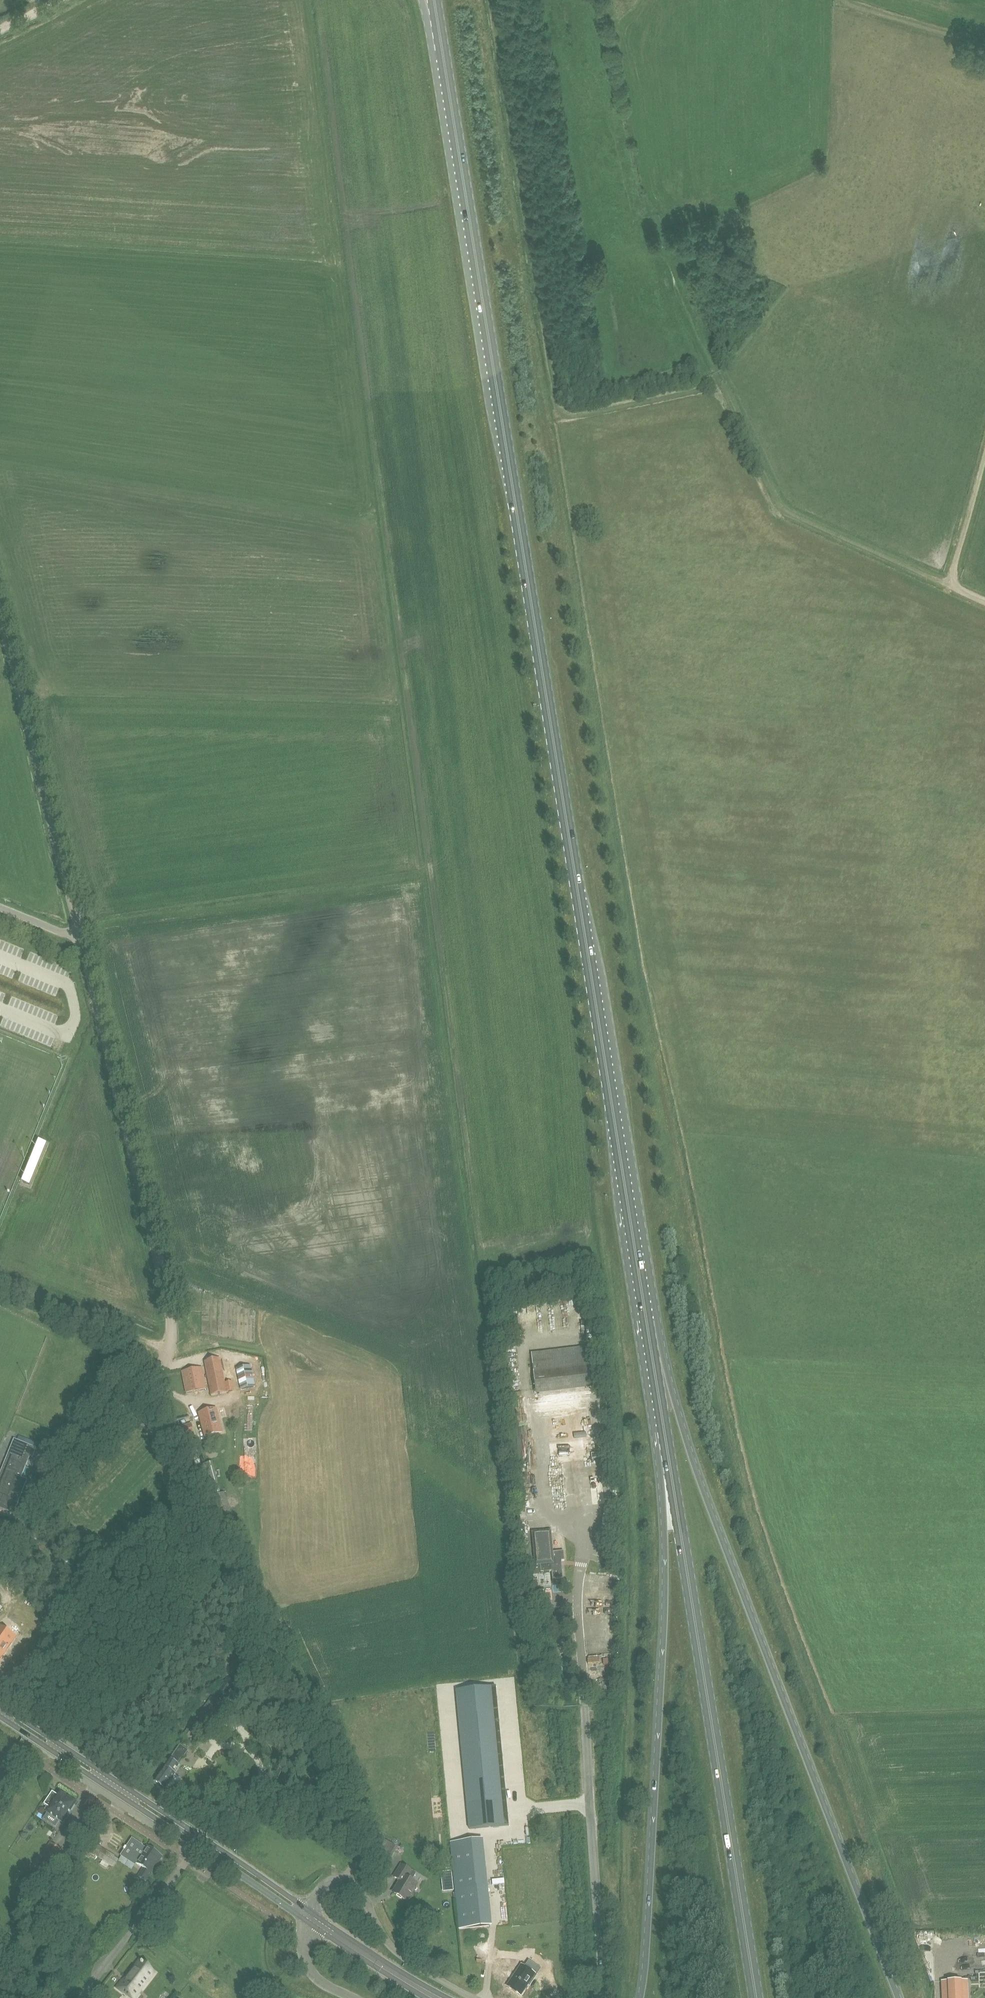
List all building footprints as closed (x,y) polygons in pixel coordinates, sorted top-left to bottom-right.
[(40,1142),(24,1181),(30,1184),(46,1145),(40,1142)] [(519,1312),(530,1306),(527,1300),(516,1306),(519,1312)] [(587,1349),(532,1356),(536,1391),(591,1385),(587,1349)] [(212,1395),(235,1391),(233,1381),(225,1383),(220,1358),(205,1361),(212,1395)] [(241,1389),(255,1386),(251,1366),(237,1369),(241,1389)] [(187,1393),(206,1389),(202,1367),(182,1371),(187,1393)] [(206,1436),(222,1432),(216,1409),(200,1413),(206,1436)] [(182,1439),(194,1436),(191,1424),(179,1427),(182,1439)] [(27,1425),(22,1436),(40,1443),(44,1432),(27,1425)] [(29,1445),(15,1439),(11,1449),(13,1449),(4,1471),(2,1470),(0,1475),(0,1506),(14,1512),(27,1480),(21,1478),(30,1456),(32,1457),(36,1448),(29,1445)] [(523,1531),(531,1528),(529,1522),(521,1525),(523,1531)] [(549,1533),(535,1535),(537,1563),(538,1563),(540,1563),(541,1573),(544,1572),(552,1572),(553,1579),(563,1578),(562,1561),(565,1561),(564,1551),(551,1552),(549,1533)] [(537,1563),(524,1564),(525,1576),(533,1576),(534,1588),(551,1587),(550,1574),(544,1575),(544,1572),(541,1573),(540,1563),(538,1563),(537,1563)] [(16,1638),(0,1626),(0,1660),(16,1638)] [(496,1687),(456,1690),(469,1829),(509,1826),(496,1687)] [(263,1705),(258,1708),(261,1713),(266,1710),(263,1705)] [(163,1789),(164,1788),(165,1789),(166,1788),(172,1792),(181,1779),(175,1775),(181,1766),(178,1764),(183,1757),(184,1757),(189,1750),(180,1744),(154,1781),(158,1784),(157,1785),(163,1789)] [(311,1750),(309,1757),(313,1758),(308,1774),(316,1777),(323,1754),(311,1750)] [(68,1814),(74,1804),(74,1802),(62,1794),(60,1794),(58,1796),(52,1792),(44,1805),(47,1807),(46,1810),(49,1811),(48,1812),(63,1822),(65,1818),(67,1819),(70,1815),(68,1814)] [(125,1850),(121,1856),(135,1865),(136,1863),(144,1868),(138,1877),(146,1881),(151,1873),(163,1856),(147,1846),(146,1847),(132,1839),(127,1847),(126,1847),(124,1849),(125,1850)] [(386,1866),(397,1848),(385,1840),(374,1859),(386,1866)] [(99,1846),(93,1855),(114,1868),(120,1859),(99,1846)] [(395,1877),(399,1880),(399,1884),(394,1892),(407,1901),(418,1884),(406,1877),(411,1870),(402,1865),(395,1877)] [(485,1886),(455,1889),(459,1929),(489,1926),(485,1886)] [(117,1988),(123,1993),(124,1992),(129,1996),(131,1997),(135,1997),(141,1991),(148,1981),(155,1973),(153,1971),(144,1965),(144,1964),(143,1963),(142,1963),(140,1961),(124,1982),(123,1981),(117,1988)] [(522,1965),(507,1986),(521,1995),(528,1985),(530,1986),(541,1969),(531,1962),(527,1968),(522,1965)] [(942,1997),(968,1997),(968,1980),(941,1981),(942,1997)]
